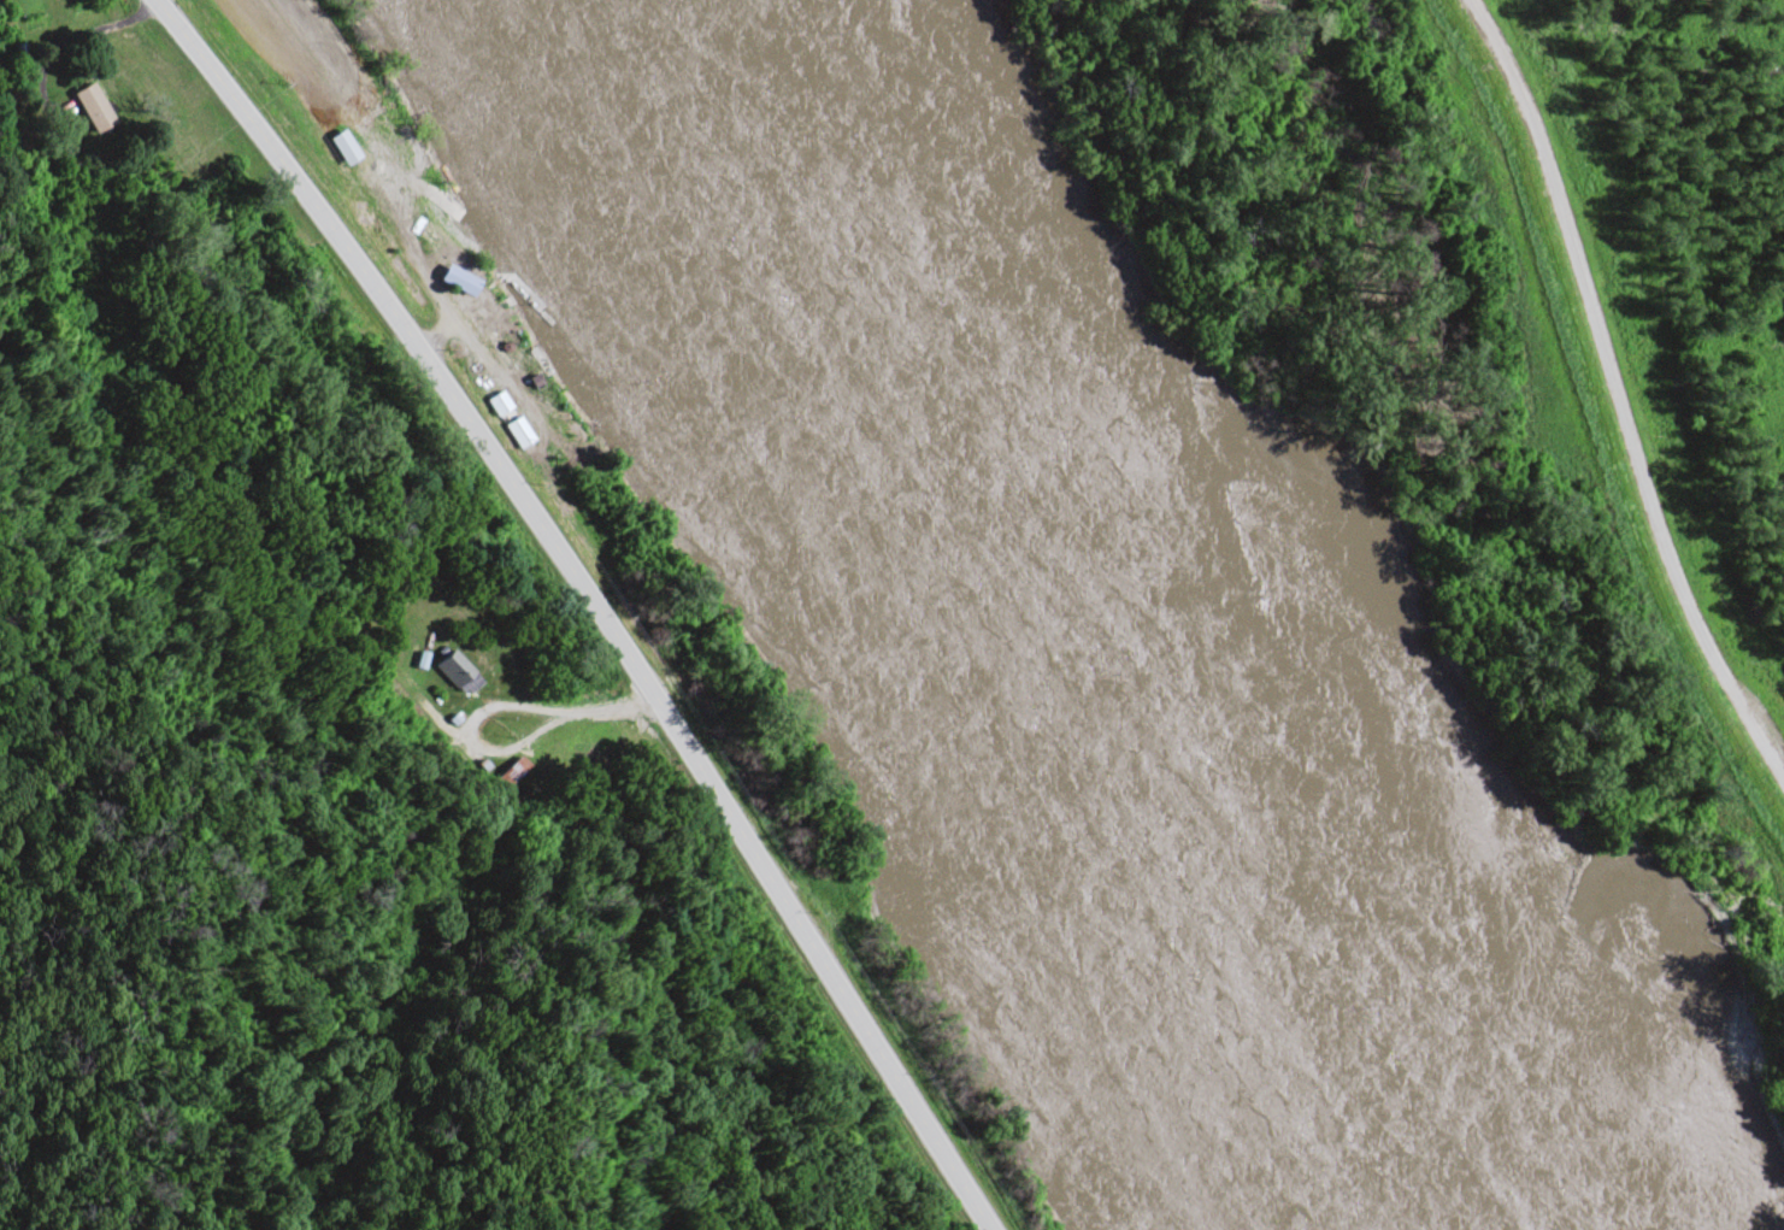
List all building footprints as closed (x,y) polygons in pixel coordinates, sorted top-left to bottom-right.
[(110,120),(85,77),(65,89),(90,131),(110,120)] [(431,276),(464,293),(472,276),(439,259),(431,276)] [(491,413),(508,404),(499,385),(482,394),(491,413)] [(516,446),(531,436),(514,410),(499,420),(516,446)] [(429,659),(460,694),(479,677),(448,643),(429,659)] [(499,743),(506,733),(492,723),(484,733),(499,743)] [(532,764),(520,753),(502,772),(514,784),(532,764)]
